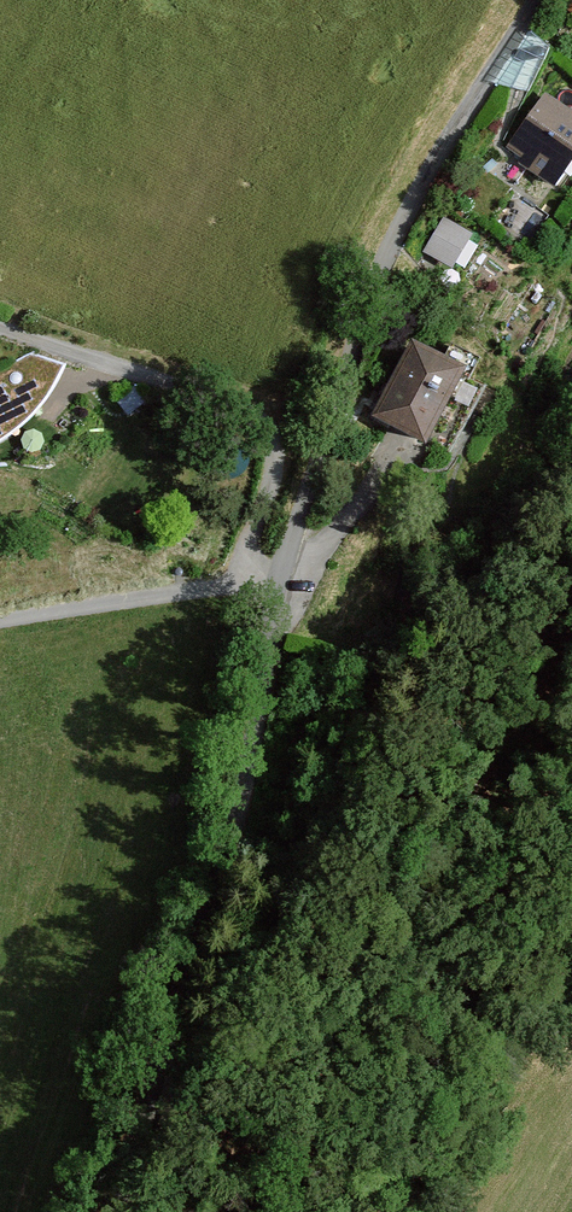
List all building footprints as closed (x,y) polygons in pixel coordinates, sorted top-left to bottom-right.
[(529,91),(550,48),(529,30),(496,83),(529,91)] [(545,94),(506,150),(554,184),(571,160),(571,113),(545,94)] [(471,234),(443,218),(424,251),(452,267),(471,234)] [(443,354),(411,339),(374,417),(451,454),(484,385),(469,378),(479,357),(448,343),(443,354)] [(31,354),(0,368),(0,440),(13,432),(35,411),(53,386),(65,364),(31,354)]
